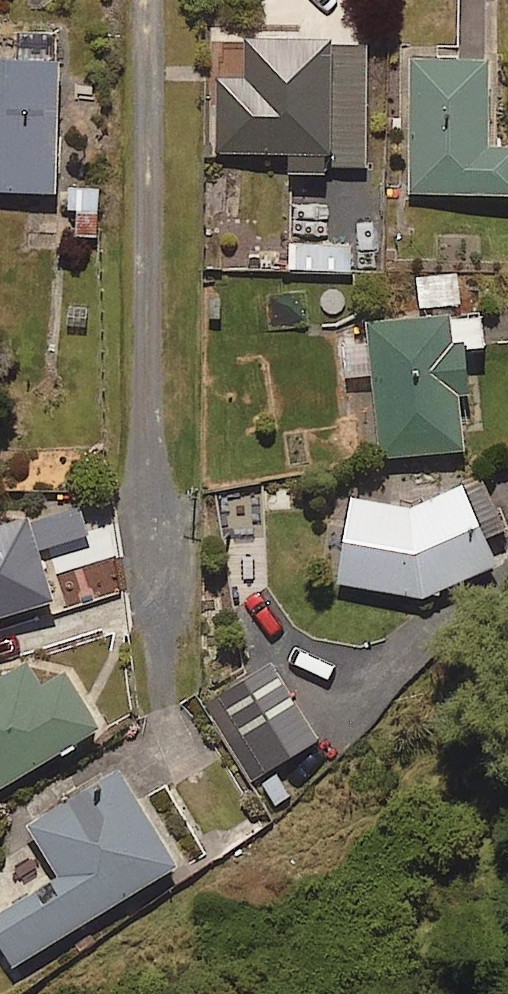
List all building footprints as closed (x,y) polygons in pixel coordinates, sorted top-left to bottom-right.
[(56,192),(57,35),(0,34),(0,192),(56,192)] [(366,168),(367,42),(215,40),(214,154),(293,155),(293,167),(366,168)] [(489,58),(408,59),(410,196),(507,195),(507,148),(490,148),(489,58)] [(98,236),(96,187),(67,189),(70,238),(98,236)] [(350,272),(350,243),(289,244),(289,273),(350,272)] [(482,349),(481,317),(370,322),(376,457),(463,453),(458,351),(482,349)] [(484,539),(503,527),(479,476),(413,507),(351,498),(338,585),(424,598),(497,565),(484,539)] [(0,535),(0,620),(54,601),(36,543),(36,523),(5,515),(0,535)] [(40,689),(25,663),(0,677),(0,789),(100,729),(67,673),(40,689)] [(264,773),(317,740),(269,664),(217,696),(264,773)] [(178,868),(117,768),(26,823),(58,877),(0,912),(0,942),(15,966),(178,868)]
